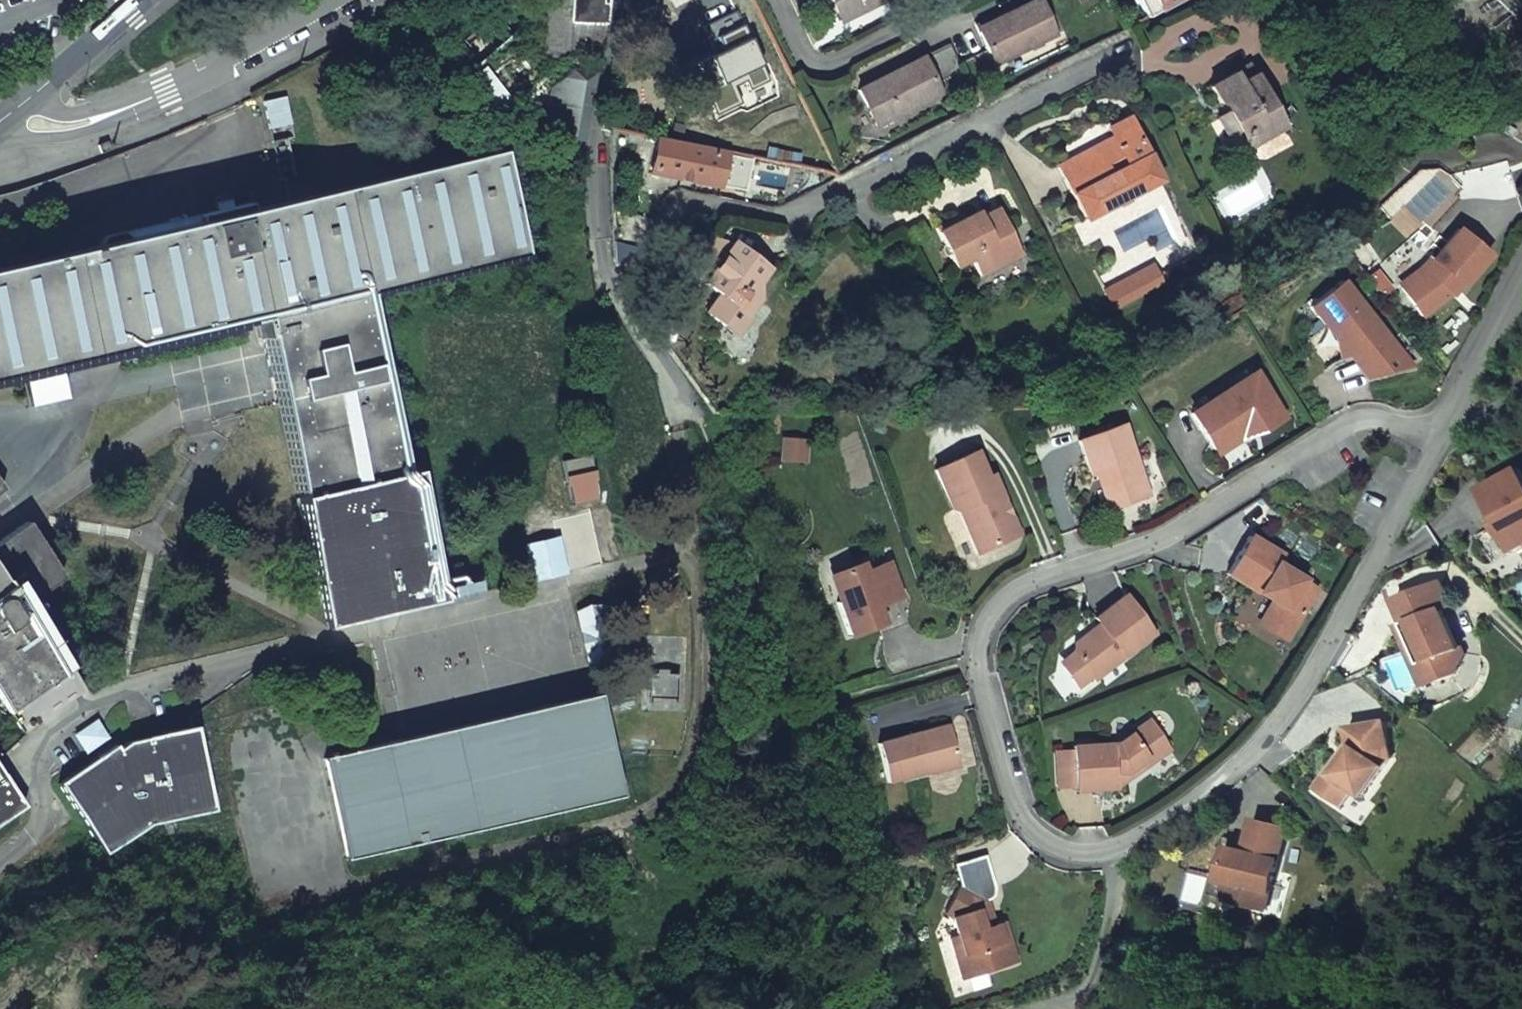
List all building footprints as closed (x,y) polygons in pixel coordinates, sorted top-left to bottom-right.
[(463,82),(493,119),(512,103),(522,114),(550,89),(572,73),(593,76),(603,0),(551,0),(518,36),(463,82)] [(624,5),(638,30),(695,0),(633,0),(624,5)] [(831,3),(842,23),(887,0),(830,0),(831,3)] [(996,66),(1058,36),(1040,0),(1037,0),(1022,7),(1007,14),(1009,19),(980,33),(996,66)] [(1148,18),(1181,0),(1138,0),(1148,18)] [(1021,4),(976,25),(980,33),(1009,19),(1007,14),(1022,7),(1021,4)] [(962,68),(950,45),(924,58),(935,82),(962,68)] [(924,58),(859,91),(877,127),(942,94),(935,82),(924,58)] [(1249,66),(1210,89),(1219,105),(1223,102),(1229,112),(1217,119),(1228,139),(1238,133),(1239,133),(1252,136),(1264,130),(1268,138),(1284,129),(1249,66)] [(572,73),(550,89),(548,108),(535,106),(531,134),(555,138),(554,148),(568,150),(570,140),(583,142),(593,76),(572,73)] [(263,102),(268,130),(289,127),(285,99),(263,102)] [(1111,141),(1055,170),(1083,221),(1160,181),(1128,121),(1106,132),(1111,141)] [(1252,136),(1239,133),(1238,133),(1247,150),(1268,138),(1264,130),(1252,136)] [(726,155),(655,141),(649,172),(720,187),(726,155)] [(245,212),(244,205),(198,216),(200,223),(131,239),(122,232),(104,236),(99,246),(0,269),(0,379),(20,374),(27,406),(61,398),(54,367),(258,319),(299,499),(404,474),(363,294),(524,257),(499,154),(245,212)] [(953,220),(935,229),(955,269),(971,260),(980,277),(1021,256),(998,209),(981,218),(978,213),(955,224),(953,220)] [(1421,271),(1399,288),(1421,317),(1449,295),(1459,283),(1462,287),(1488,256),(1456,229),(1421,271)] [(734,244),(704,286),(719,297),(706,316),(723,328),(727,323),(741,334),(749,322),(749,317),(761,300),(755,296),(754,291),(769,270),(734,244)] [(1162,285),(1153,267),(1134,277),(1144,295),(1162,285)] [(1114,311),(1144,295),(1134,277),(1104,293),(1114,311)] [(1369,378),(1410,368),(1339,281),(1308,306),(1335,339),(1340,360),(1350,358),(1362,354),(1369,378)] [(1362,354),(1350,358),(1367,378),(1369,378),(1362,354)] [(1260,433),(1282,419),(1253,373),(1189,414),(1215,454),(1257,427),(1260,433)] [(1148,495),(1122,424),(1085,438),(1077,441),(1090,475),(1098,472),(1111,509),(1148,495)] [(987,478),(975,451),(934,470),(951,509),(958,512),(977,554),(1019,535),(992,475),(987,478)] [(1493,565),(1521,549),(1521,471),(1484,492),(1503,525),(1479,539),(1493,565)] [(445,603),(415,473),(405,475),(404,474),(299,499),(297,499),(297,501),(328,631),(445,603)] [(0,539),(0,705),(6,714),(59,678),(59,680),(64,677),(63,675),(20,609),(27,604),(66,575),(25,520),(0,539)] [(1248,536),(1225,574),(1258,593),(1262,587),(1268,591),(1271,601),(1258,624),(1286,640),(1316,588),(1276,564),(1281,556),(1248,536)] [(558,542),(526,550),(533,582),(566,575),(558,542)] [(835,604),(849,637),(879,625),(873,608),(903,597),(890,563),(865,572),(862,563),(832,575),(842,601),(835,604)] [(1445,584),(1404,600),(1413,624),(1407,626),(1401,629),(1425,690),(1457,677),(1466,656),(1463,650),(1461,651),(1445,612),(1454,609),(1445,584)] [(1258,593),(1271,601),(1268,591),(1262,587),(1258,593)] [(1155,634),(1125,595),(1093,619),(1100,627),(1087,636),(1083,635),(1073,643),(1071,652),(1072,653),(1090,676),(1093,680),(1155,634)] [(1413,624),(1404,600),(1398,602),(1407,626),(1413,624)] [(70,670),(27,604),(20,609),(63,675),(70,670)] [(1080,684),(1090,676),(1072,653),(1062,660),(1060,667),(1073,683),(1080,684)] [(595,696),(323,759),(329,785),(347,861),(620,798),(595,696)] [(1169,750),(1148,720),(1113,744),(1071,746),(1072,751),(1054,752),(1056,788),(1074,788),(1074,791),(1116,789),(1116,780),(1127,780),(1126,771),(1132,767),(1142,769),(1169,750)] [(1320,791),(1346,809),(1357,793),(1366,800),(1395,759),(1388,721),(1350,729),(1352,745),(1357,748),(1336,777),(1332,774),(1320,791)] [(92,723),(71,737),(83,754),(104,740),(92,723)] [(949,725),(878,744),(888,782),(959,764),(949,725)] [(187,818),(213,812),(198,747),(193,727),(143,738),(143,739),(126,743),(116,750),(113,746),(97,756),(98,757),(95,759),(94,759),(55,786),(105,858),(149,826),(187,818)] [(1126,771),(1127,780),(1142,769),(1132,767),(1126,771)] [(23,810),(1,779),(3,778),(0,773),(0,826),(23,810)] [(1230,849),(1222,881),(1231,883),(1243,886),(1239,903),(1266,909),(1287,829),(1254,821),(1246,853),(1230,849)] [(963,977),(1018,959),(1005,919),(995,922),(987,897),(960,883),(945,912),(951,915),(964,952),(956,955),(963,977)] [(1231,883),(1227,900),(1239,903),(1243,886),(1231,883)] [(956,955),(964,952),(957,934),(950,936),(956,955)]
